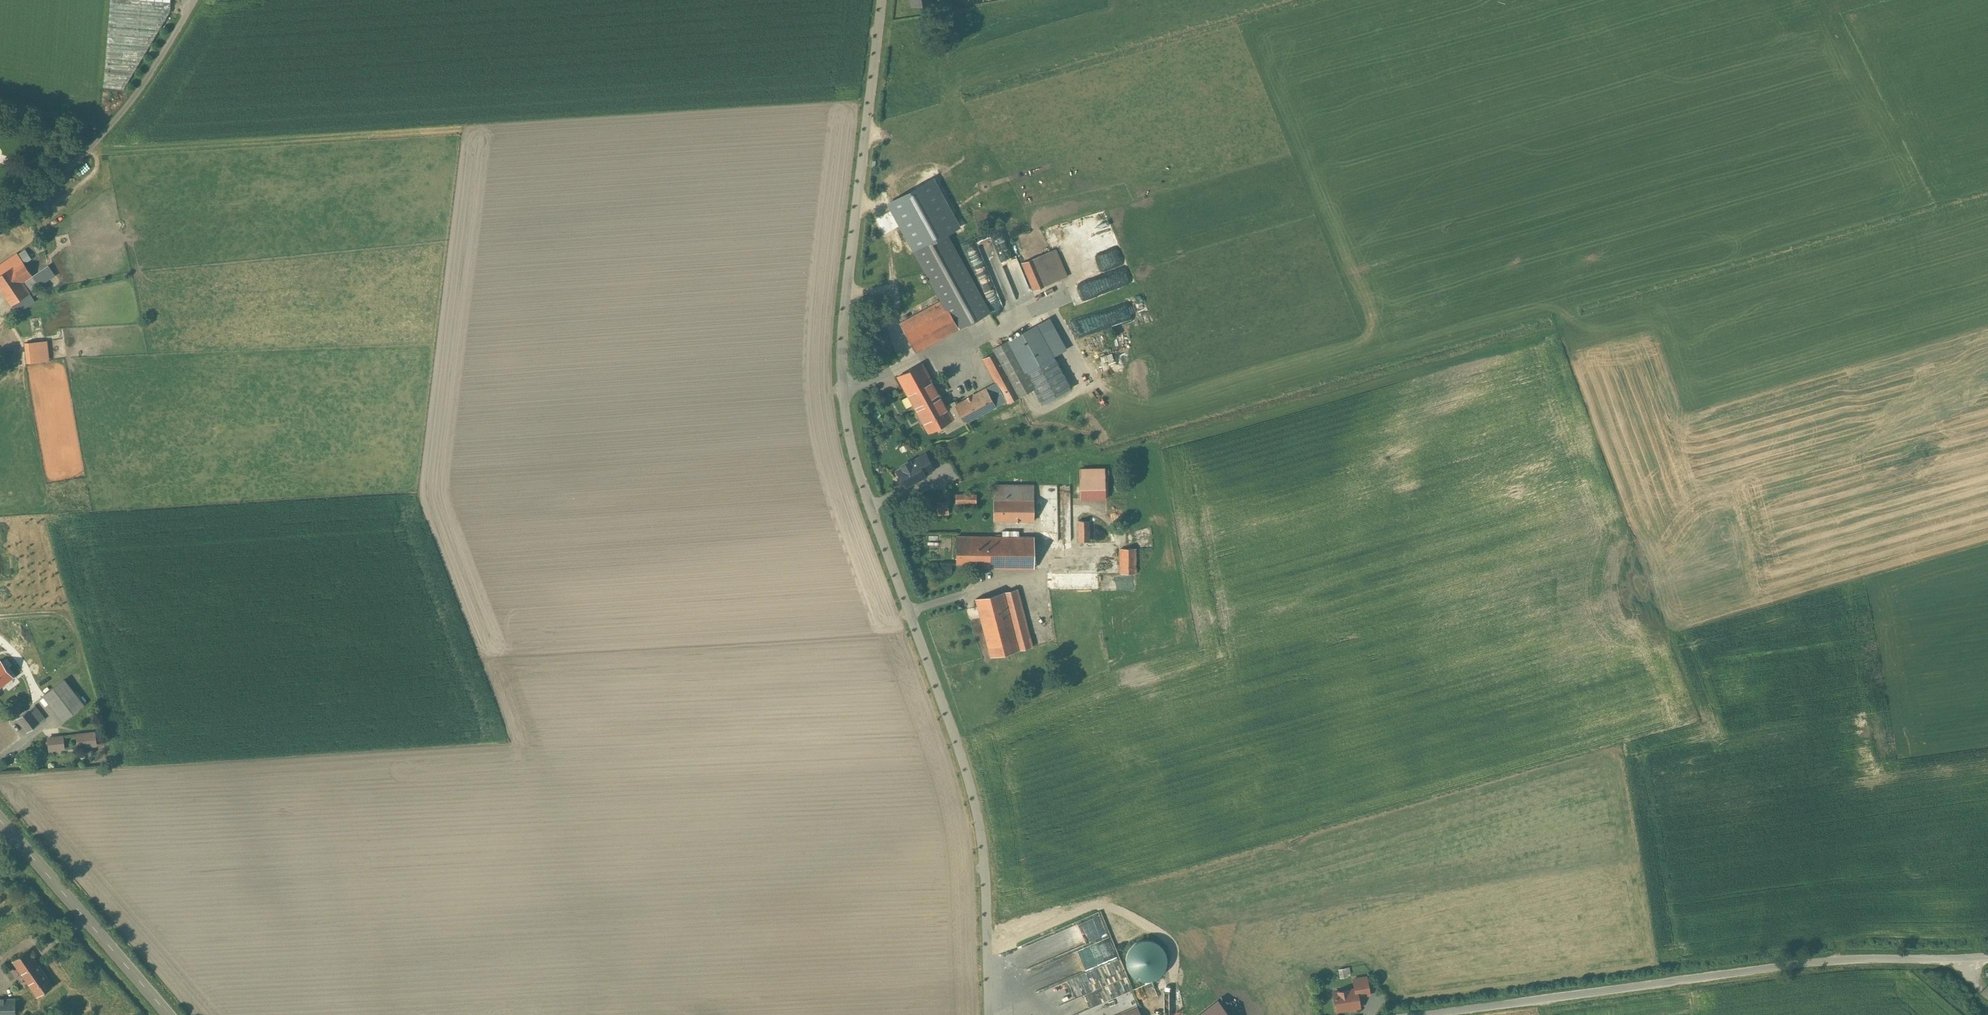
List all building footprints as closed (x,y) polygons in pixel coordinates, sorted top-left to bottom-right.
[(948,243),(919,258),(960,334),(988,318),(948,243)] [(29,246),(0,265),(0,282),(17,308),(42,291),(40,287),(44,284),(29,260),(36,256),(29,246)] [(1057,276),(1046,246),(1013,259),(1024,288),(1057,276)] [(988,269),(998,289),(1009,283),(1007,278),(1017,272),(1011,261),(1007,263),(1001,266),(999,264),(988,269)] [(954,325),(938,295),(894,319),(910,349),(954,325)] [(1034,333),(1011,347),(1031,384),(1044,408),(1068,393),(1052,362),(1065,355),(1053,334),(1034,333)] [(1011,347),(1004,335),(974,351),(987,375),(948,396),(961,421),(1031,384),(1011,347)] [(42,359),(41,338),(30,338),(31,359),(42,359)] [(952,419),(921,364),(898,377),(928,432),(952,419)] [(915,460),(916,461),(917,461),(924,474),(933,469),(925,454),(915,460)] [(903,468),(897,471),(905,486),(925,476),(924,474),(917,461),(916,461),(911,464),(910,461),(901,466),(903,468)] [(1076,467),(1076,499),(1102,499),(1102,467),(1076,467)] [(1029,521),(1030,482),(989,481),(988,519),(1029,521)] [(975,502),(974,492),(952,493),(953,503),(975,502)] [(947,514),(946,499),(935,500),(936,514),(947,514)] [(1077,541),(1088,541),(1088,520),(1076,520),(1077,541)] [(995,536),(995,568),(1034,568),(1034,537),(1002,537),(1002,535),(995,535),(995,536)] [(975,568),(995,568),(995,536),(956,536),(956,562),(975,562),(975,568)] [(1118,573),(1135,573),(1135,547),(1118,547),(1118,573)] [(1016,583),(968,594),(982,655),(1031,644),(1016,583)] [(91,703),(70,677),(49,694),(70,720),(91,703)] [(51,718),(39,702),(20,716),(33,732),(51,718)] [(2,718),(0,720),(0,741),(4,746),(17,736),(2,718)] [(100,743),(99,729),(82,731),(83,744),(100,743)] [(70,747),(69,732),(48,734),(49,749),(70,747)] [(52,984),(27,949),(12,959),(37,995),(52,984)] [(1339,976),(1351,973),(1349,965),(1337,968),(1339,976)] [(1366,977),(1354,979),(1355,989),(1356,989),(1358,997),(1369,995),(1366,977)] [(1344,995),(1334,997),(1337,1011),(1352,1009),(1352,1007),(1359,1006),(1358,997),(1356,989),(1355,989),(1343,991),(1344,995)] [(16,995),(0,996),(0,1014),(17,1014),(16,995)] [(1217,999),(1197,1014),(1230,1014),(1217,999)] [(1116,1014),(1140,1014),(1137,1006),(1116,1014)]
